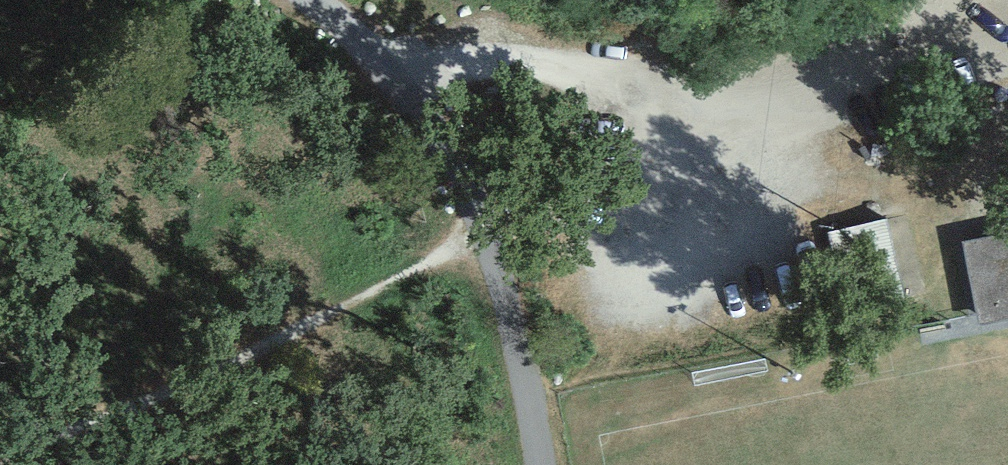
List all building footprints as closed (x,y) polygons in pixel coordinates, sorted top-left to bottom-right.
[(910,304),(894,228),(834,240),(851,316),(910,304)] [(993,327),(1007,323),(1007,232),(972,241),(993,327)]
